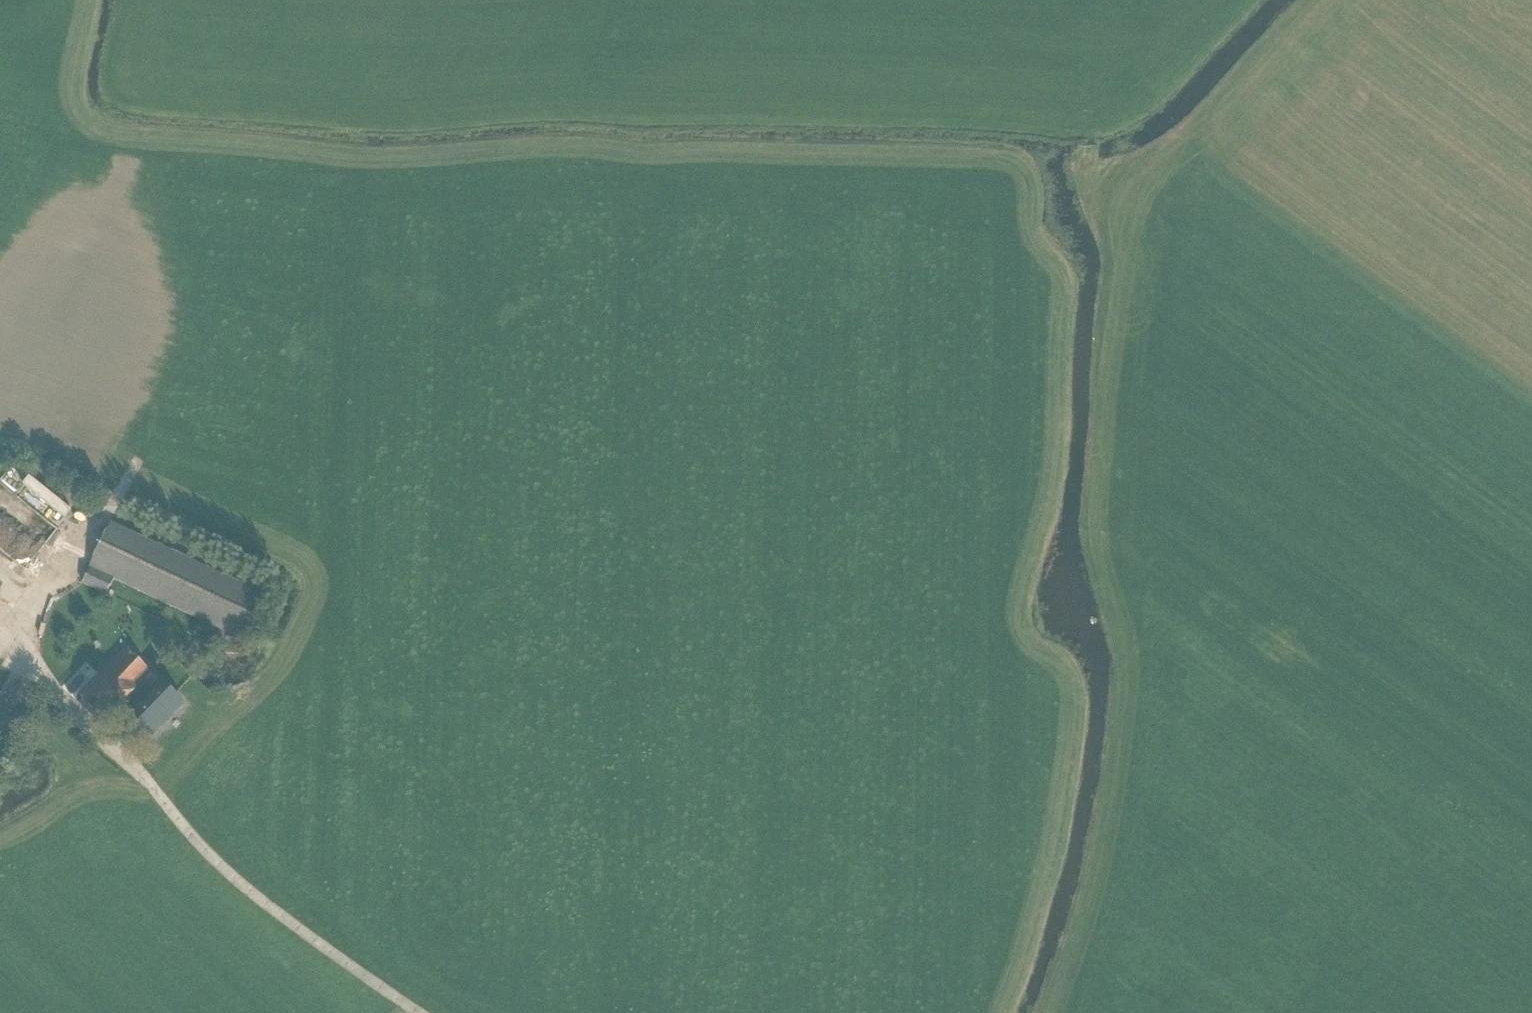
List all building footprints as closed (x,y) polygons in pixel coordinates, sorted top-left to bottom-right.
[(27,563),(58,524),(6,484),(0,491),(0,542),(27,563)] [(82,583),(106,595),(114,579),(237,638),(259,593),(111,522),(89,567),(90,568),(82,583)] [(96,706),(109,718),(121,706),(139,724),(170,691),(126,649),(93,684),(87,678),(74,691),(93,709),(96,706)]
